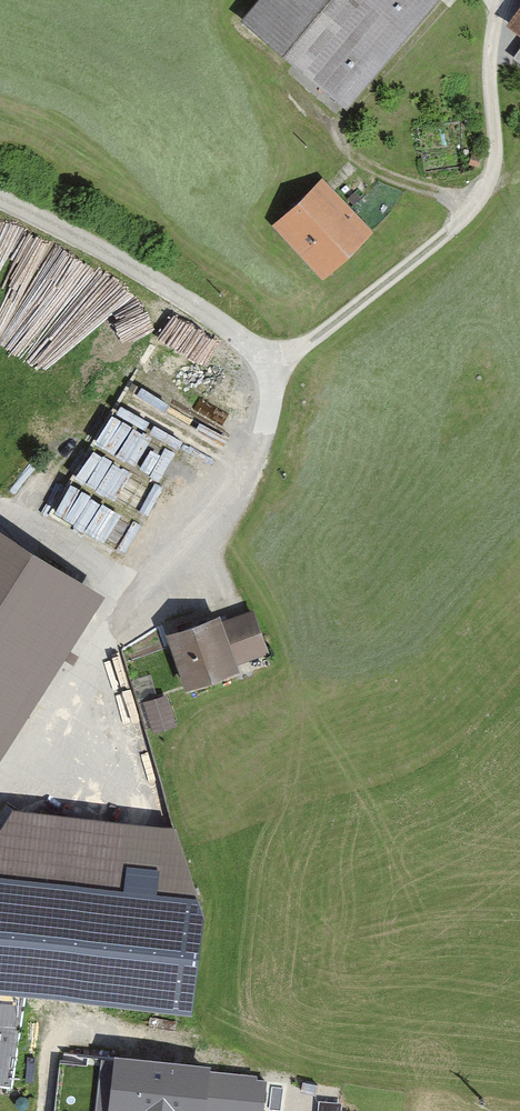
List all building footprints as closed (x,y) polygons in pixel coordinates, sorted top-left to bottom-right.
[(243,16),(350,105),(438,0),(257,0),(243,16)] [(510,27),(519,34),(519,13),(510,27)] [(324,179),(275,224),(324,278),(374,233),(324,179)] [(58,518),(134,544),(145,512),(69,487),(58,518)] [(0,523),(0,760),(112,594),(0,523)] [(224,616),(169,635),(188,691),(240,673),(237,665),(267,654),(252,613),(226,622),(224,616)] [(168,701),(147,706),(155,737),(176,732),(168,701)] [(23,814),(0,845),(0,979),(27,984),(200,1017),(206,903),(178,823),(23,814)] [(27,984),(0,979),(0,1088),(10,1090),(27,984)] [(101,1060),(96,1110),(262,1110),(267,1081),(101,1060)]
